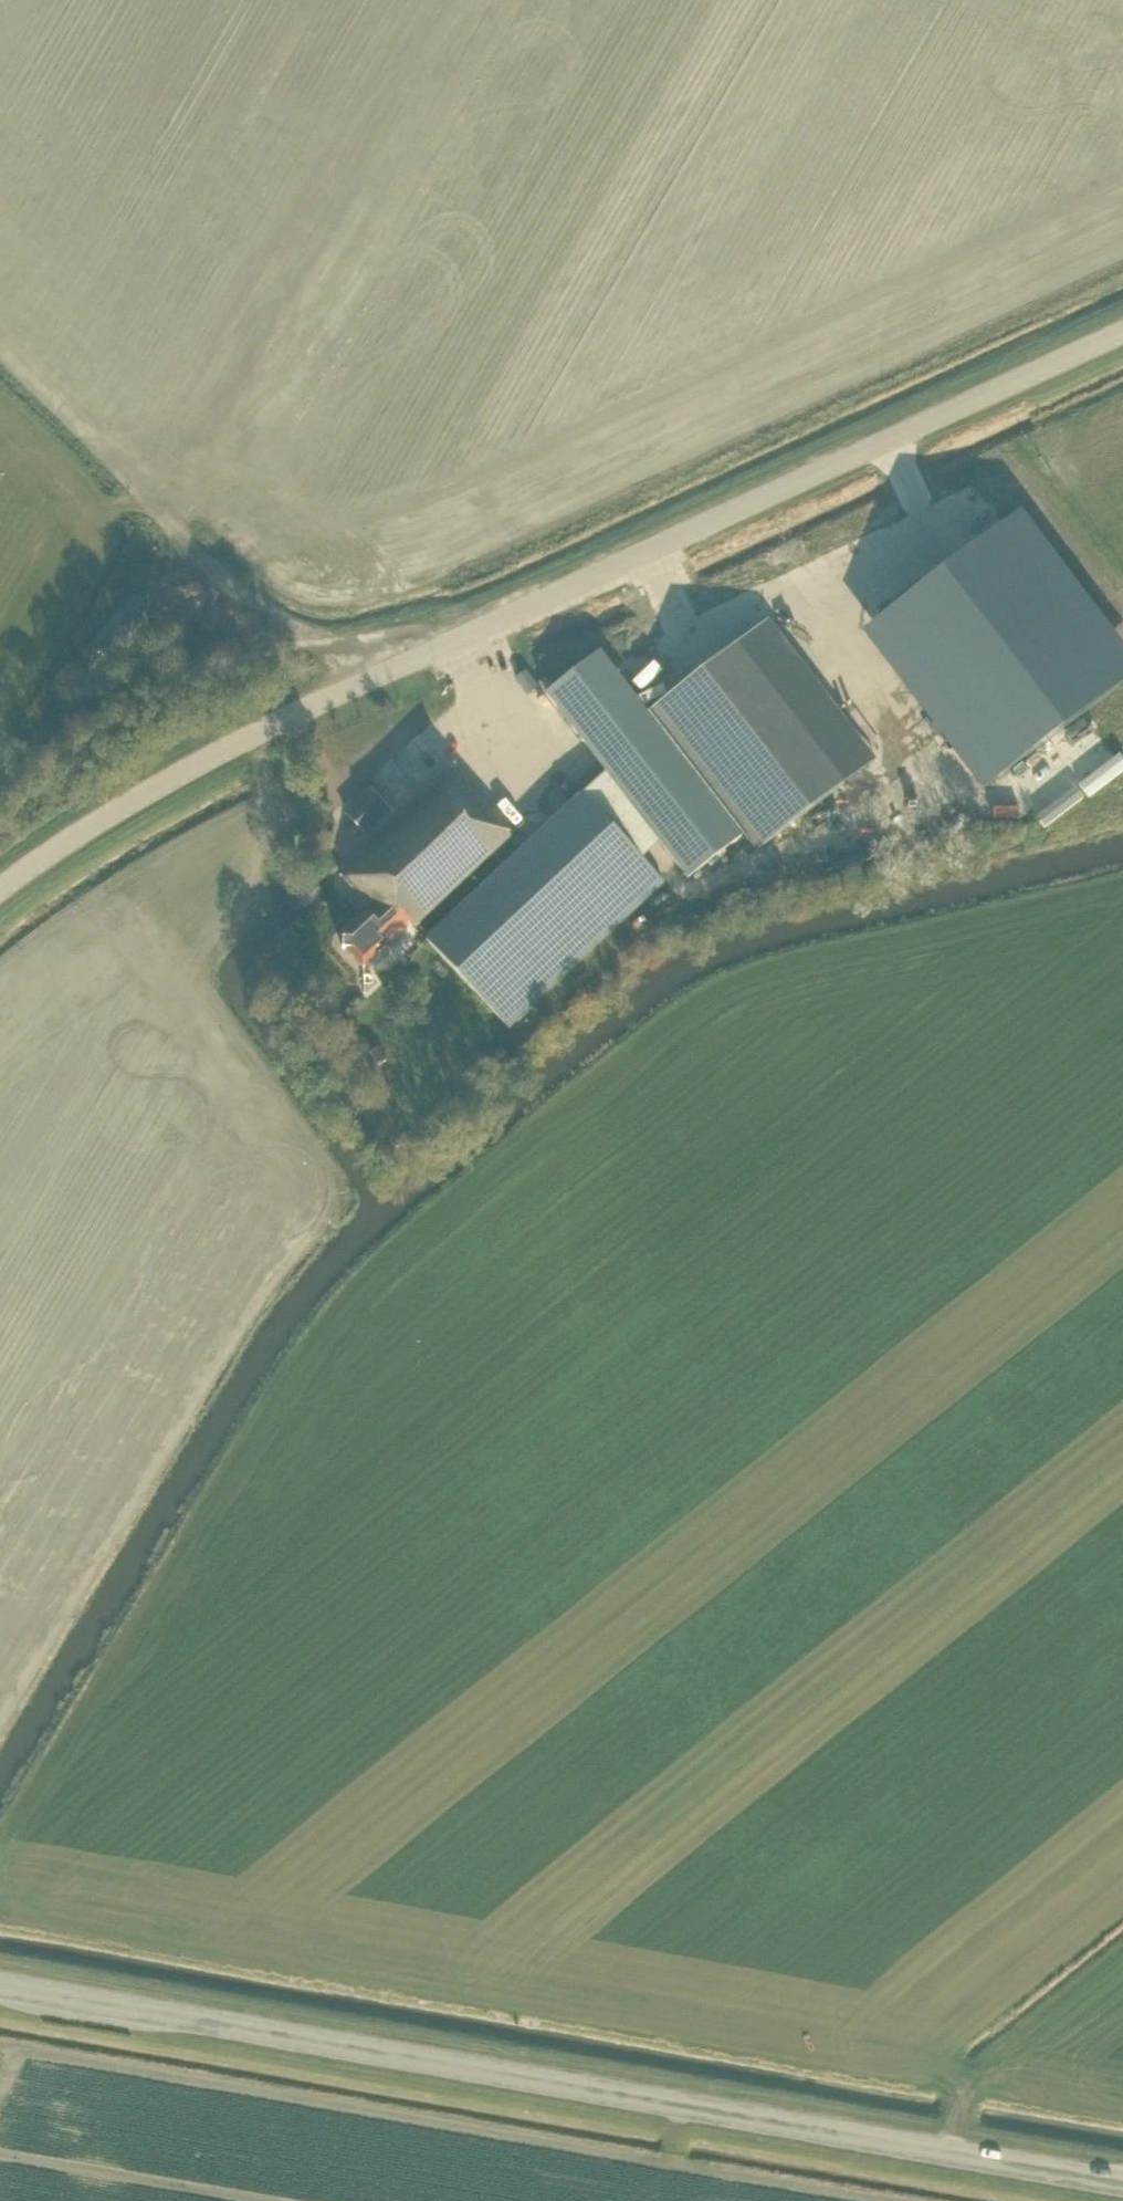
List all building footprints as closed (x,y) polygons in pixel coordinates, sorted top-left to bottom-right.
[(1122,684),(1122,683),(1003,524),(879,618),(1000,777),(1122,684)] [(689,877),(742,836),(755,853),(844,785),(736,645),(648,713),(599,651),(546,692),(689,877)] [(583,794),(544,831),(544,830),(523,850),(449,772),(341,874),(375,910),(342,945),(363,968),(411,922),(416,927),(492,855),(504,867),(427,940),(510,1028),(665,882),(583,794)] [(823,804),(833,817),(874,787),(864,774),(823,804)] [(372,791),(346,816),(364,835),(390,811),(372,791)] [(815,811),(776,840),(784,851),(823,822),(815,811)] [(372,1070),(386,1060),(378,1048),(363,1059),(372,1070)]
